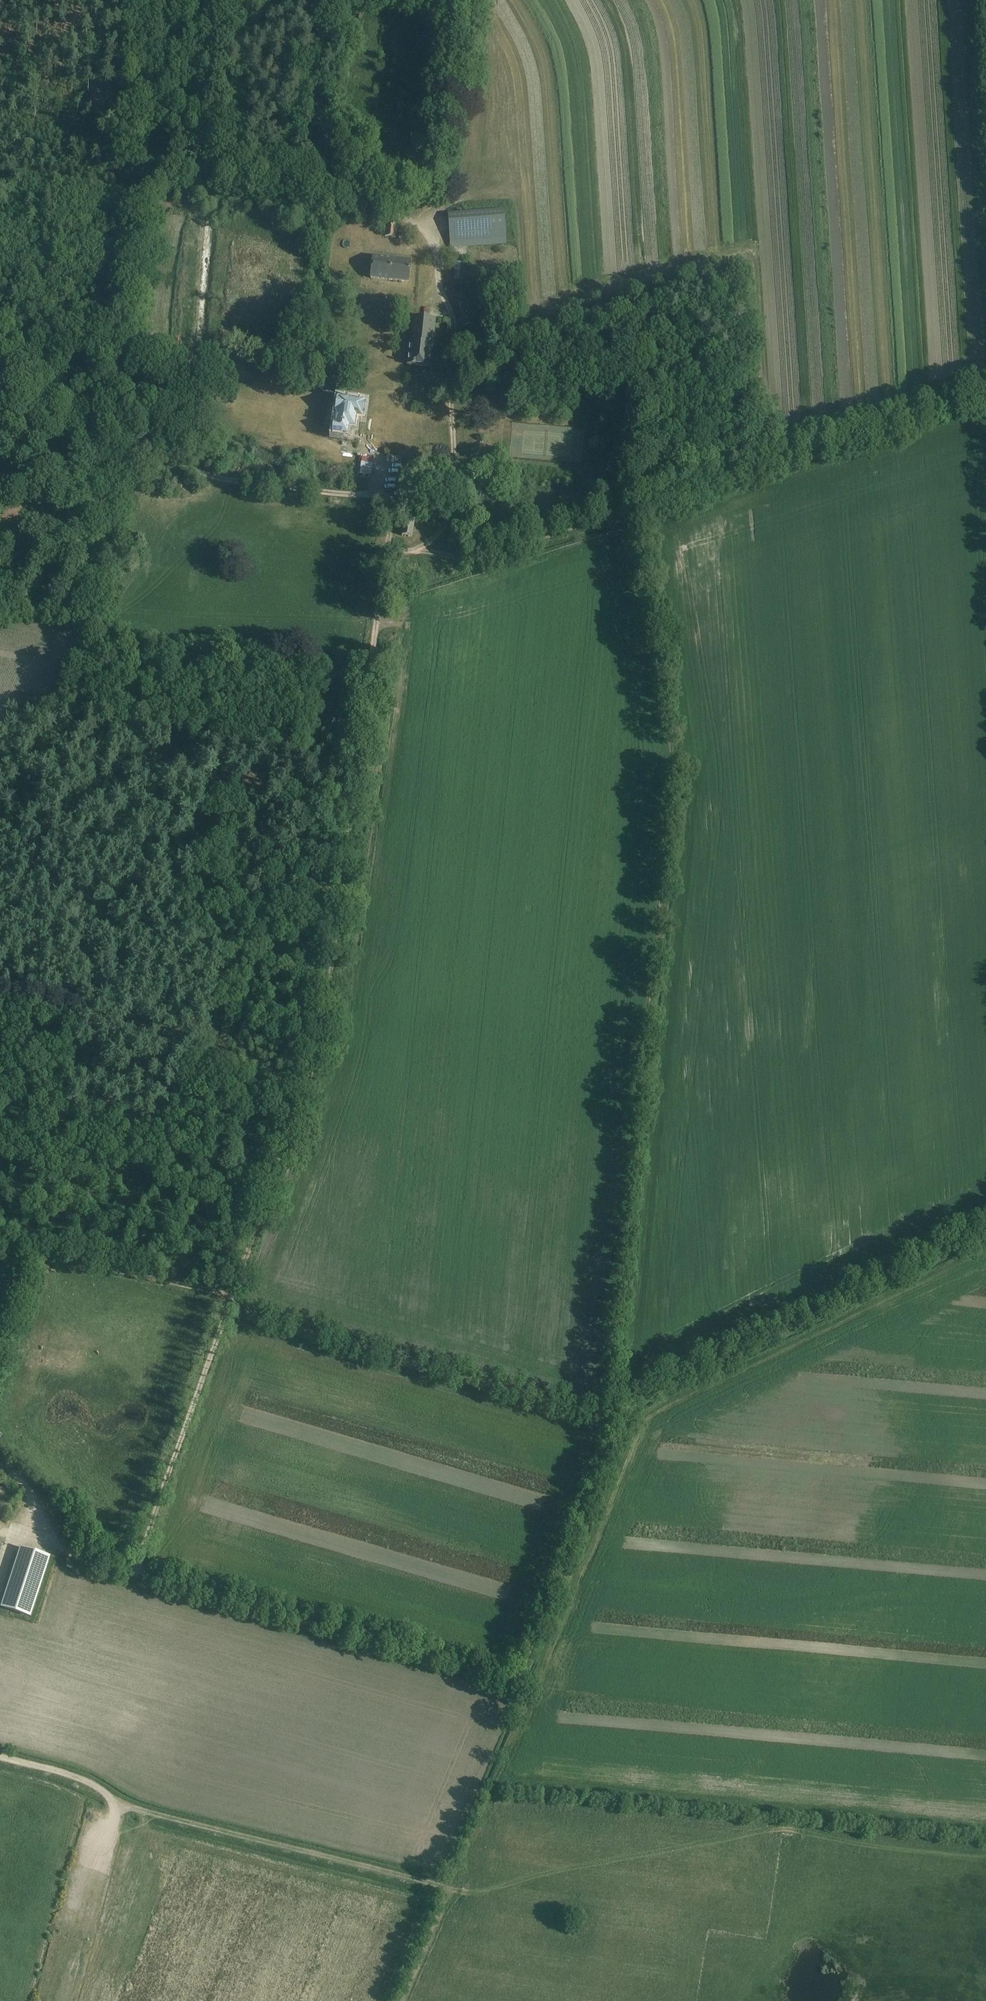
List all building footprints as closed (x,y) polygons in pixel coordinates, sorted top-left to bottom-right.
[(504,211),(448,215),(450,244),(506,240),(504,211)] [(387,226),(386,236),(396,238),(397,227),(387,226)] [(411,261),(384,258),(374,257),(371,278),(408,283),(411,261)] [(430,368),(431,358),(435,320),(413,317),(409,353),(407,365),(430,368)] [(476,337),(475,332),(474,329),(465,331),(466,334),(467,338),(476,337)] [(356,420),(362,420),(364,405),(339,401),(336,417),(337,417),(336,427),(335,427),(334,436),(347,438),(348,430),(354,431),(356,420)] [(540,406),(539,415),(560,417),(561,408),(540,406)] [(488,453),(477,464),(480,467),(485,463),(490,467),(496,461),(488,453)] [(404,518),(402,536),(412,537),(414,520),(404,518)] [(342,685),(344,676),(333,674),(331,683),(342,685)] [(1,1608),(32,1619),(51,1558),(20,1548),(1,1608)] [(142,1572),(150,1567),(145,1559),(137,1565),(142,1572)]
